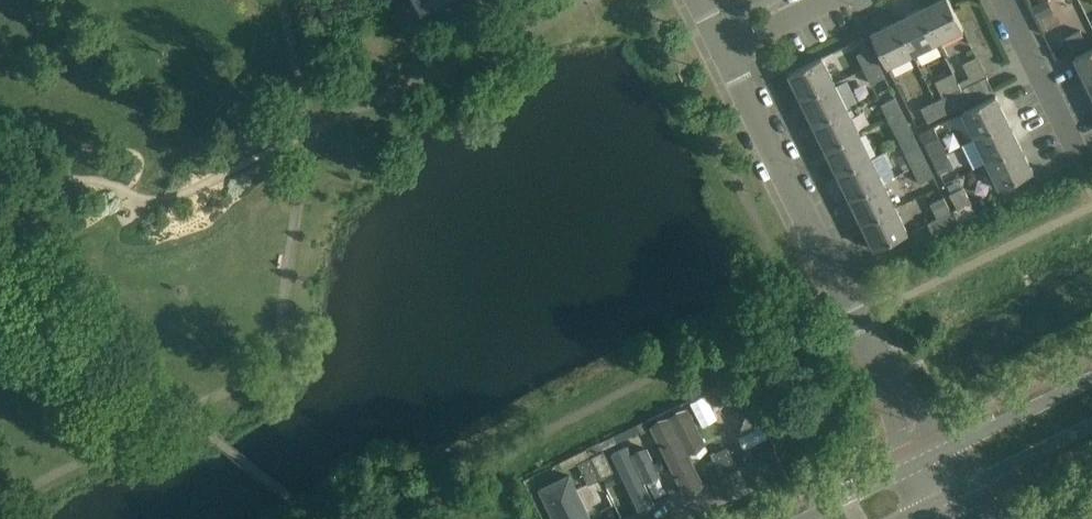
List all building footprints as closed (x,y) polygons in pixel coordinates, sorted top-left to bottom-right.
[(419,8),(436,0),(415,0),(419,8)] [(922,9),(938,42),(964,29),(963,27),(962,28),(951,5),(949,0),(939,0),(922,9)] [(1051,14),(1045,1),(1033,7),(1039,20),(1051,14)] [(938,42),(922,9),(897,21),(913,54),(938,42)] [(887,67),(913,54),(897,21),(871,33),(887,67)] [(1087,43),(1080,29),(1064,37),(1070,50),(1087,43)] [(864,69),(878,62),(870,47),(856,54),(864,69)] [(1091,80),(1091,49),(1076,56),(1074,57),(1087,82),(1091,80)] [(789,73),(801,98),(834,83),(822,57),(789,73)] [(885,77),(878,62),(864,69),(871,83),(885,77)] [(986,76),(960,88),(967,102),(993,90),(992,88),(986,76)] [(801,98),(813,123),(846,108),(834,83),(801,98)] [(942,114),(967,102),(960,88),(935,100),(942,114)] [(962,112),(975,138),(1008,121),(996,96),(962,112)] [(888,119),(902,112),(894,97),(881,103),(888,119)] [(942,114),(935,100),(920,108),(927,122),(942,114)] [(846,108),(813,123),(826,148),(858,133),(846,108)] [(909,126),(902,112),(888,119),(895,133),(909,126)] [(975,138),(987,163),(1020,146),(1008,121),(975,138)] [(931,159),(946,152),(934,126),(919,133),(931,159)] [(826,148),(838,173),(870,158),(858,133),(826,148)] [(919,146),(905,153),(912,169),(927,162),(919,146)] [(1033,172),(1020,146),(987,163),(999,188),(1031,173),(1033,172)] [(946,152),(931,159),(938,174),(953,167),(946,152)] [(850,198),(882,183),(870,158),(838,173),(850,198)] [(934,176),(927,162),(912,169),(920,183),(934,176)] [(862,223),(894,208),(882,183),(850,198),(862,223)] [(971,203),(963,186),(949,193),(957,210),(971,203)] [(951,211),(944,196),(930,203),(937,217),(927,223),(933,235),(959,222),(953,210),(951,211)] [(906,234),(894,208),(862,223),(875,249),(877,249),(877,248),(906,234)] [(727,384),(734,398),(746,392),(739,378),(727,384)] [(729,414),(739,434),(759,423),(750,403),(729,414)] [(651,427),(685,493),(702,484),(686,454),(706,444),(687,408),(651,427)] [(612,453),(640,512),(655,505),(644,482),(660,474),(647,447),(631,454),(627,446),(612,453)] [(715,453),(725,474),(737,468),(727,447),(715,453)] [(591,456),(602,477),(613,471),(603,450),(591,456)] [(788,481),(774,452),(751,464),(756,475),(755,476),(763,493),(788,481)] [(579,462),(588,483),(600,478),(590,457),(579,462)] [(553,518),(592,518),(570,473),(538,488),(553,518)] [(602,478),(606,487),(615,483),(611,475),(602,478)]
